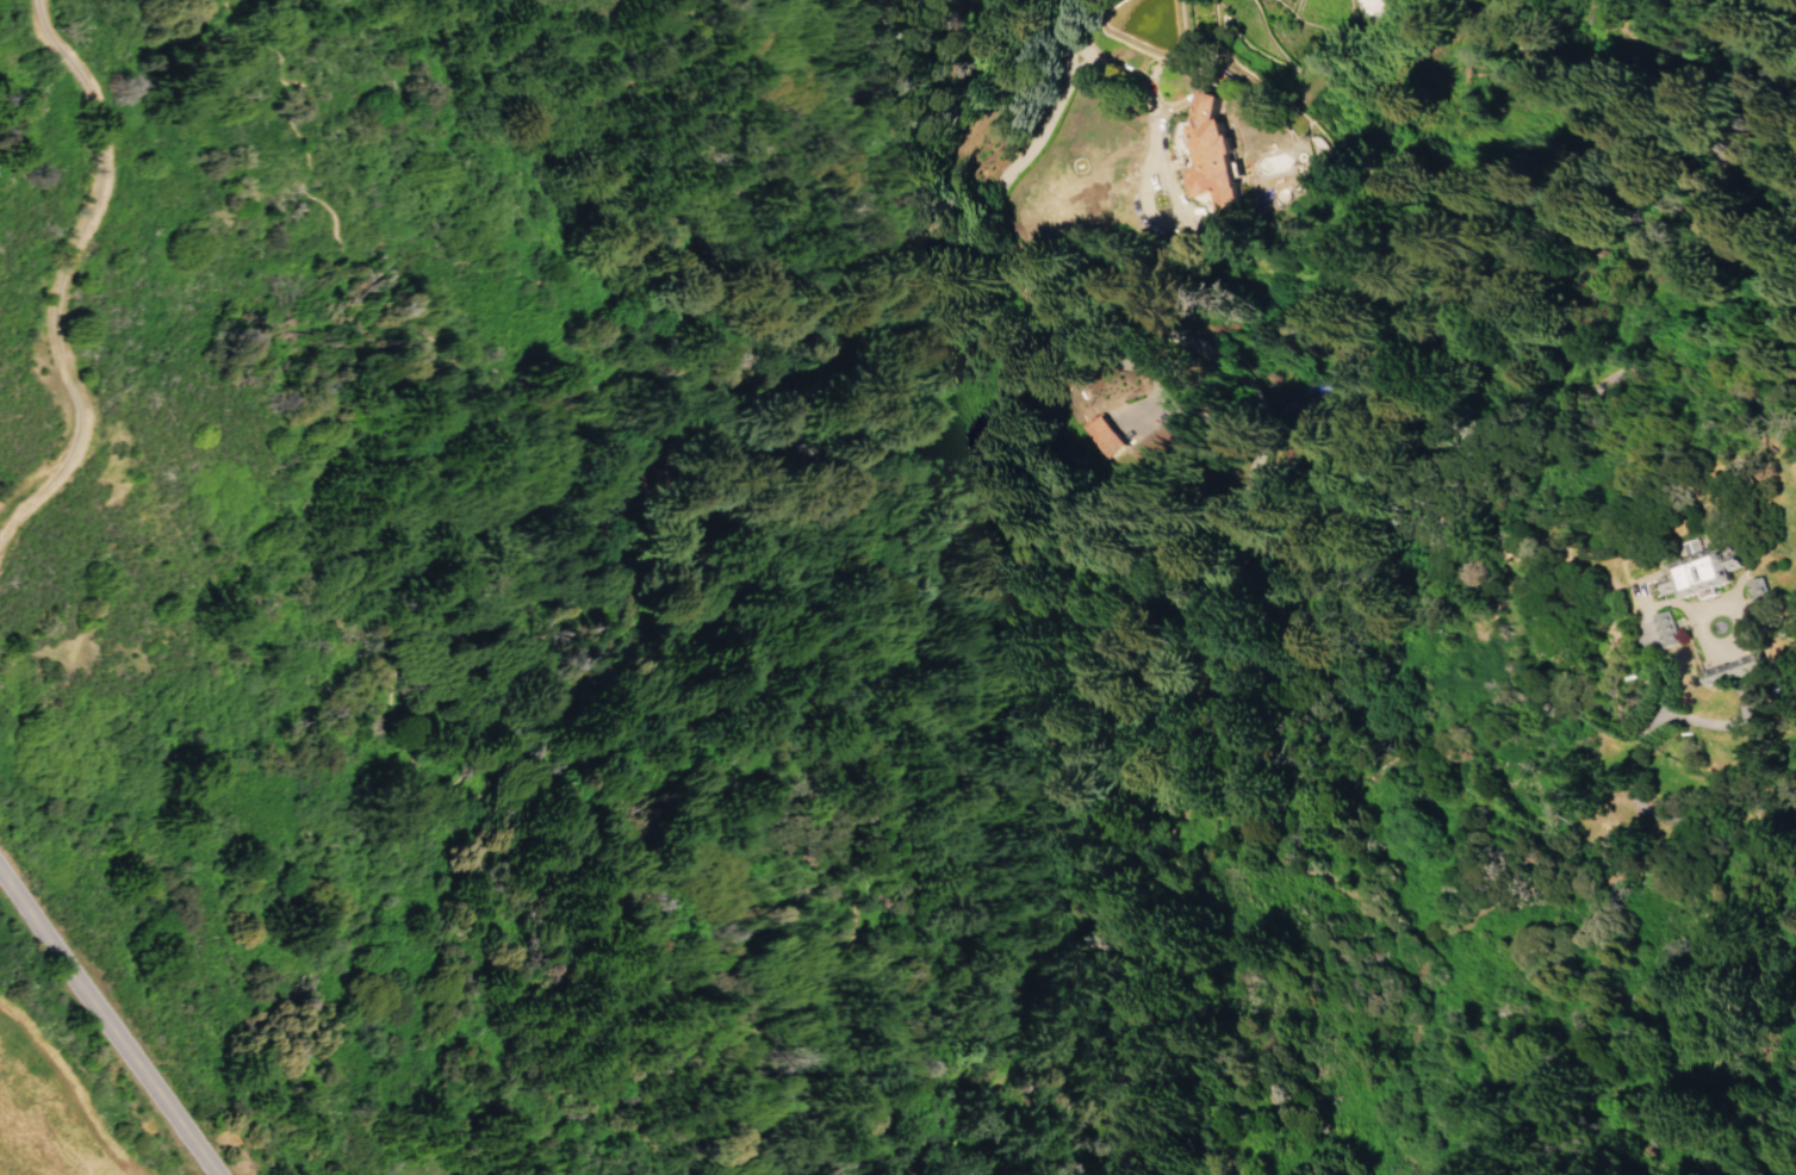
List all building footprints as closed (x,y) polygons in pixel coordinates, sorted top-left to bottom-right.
[(1224,118),(1217,120),(1224,95),(1206,89),(1195,125),(1194,125),(1202,167),(1192,169),(1198,197),(1239,188),(1224,118)] [(1657,580),(1668,576),(1665,566),(1715,548),(1721,558),(1736,552),(1742,570),(1729,574),(1732,583),(1679,602),(1676,590),(1661,595),(1657,580)] [(1763,596),(1757,578),(1744,582),(1749,601),(1763,596)] [(1650,616),(1662,648),(1674,643),(1662,611),(1650,616)]
